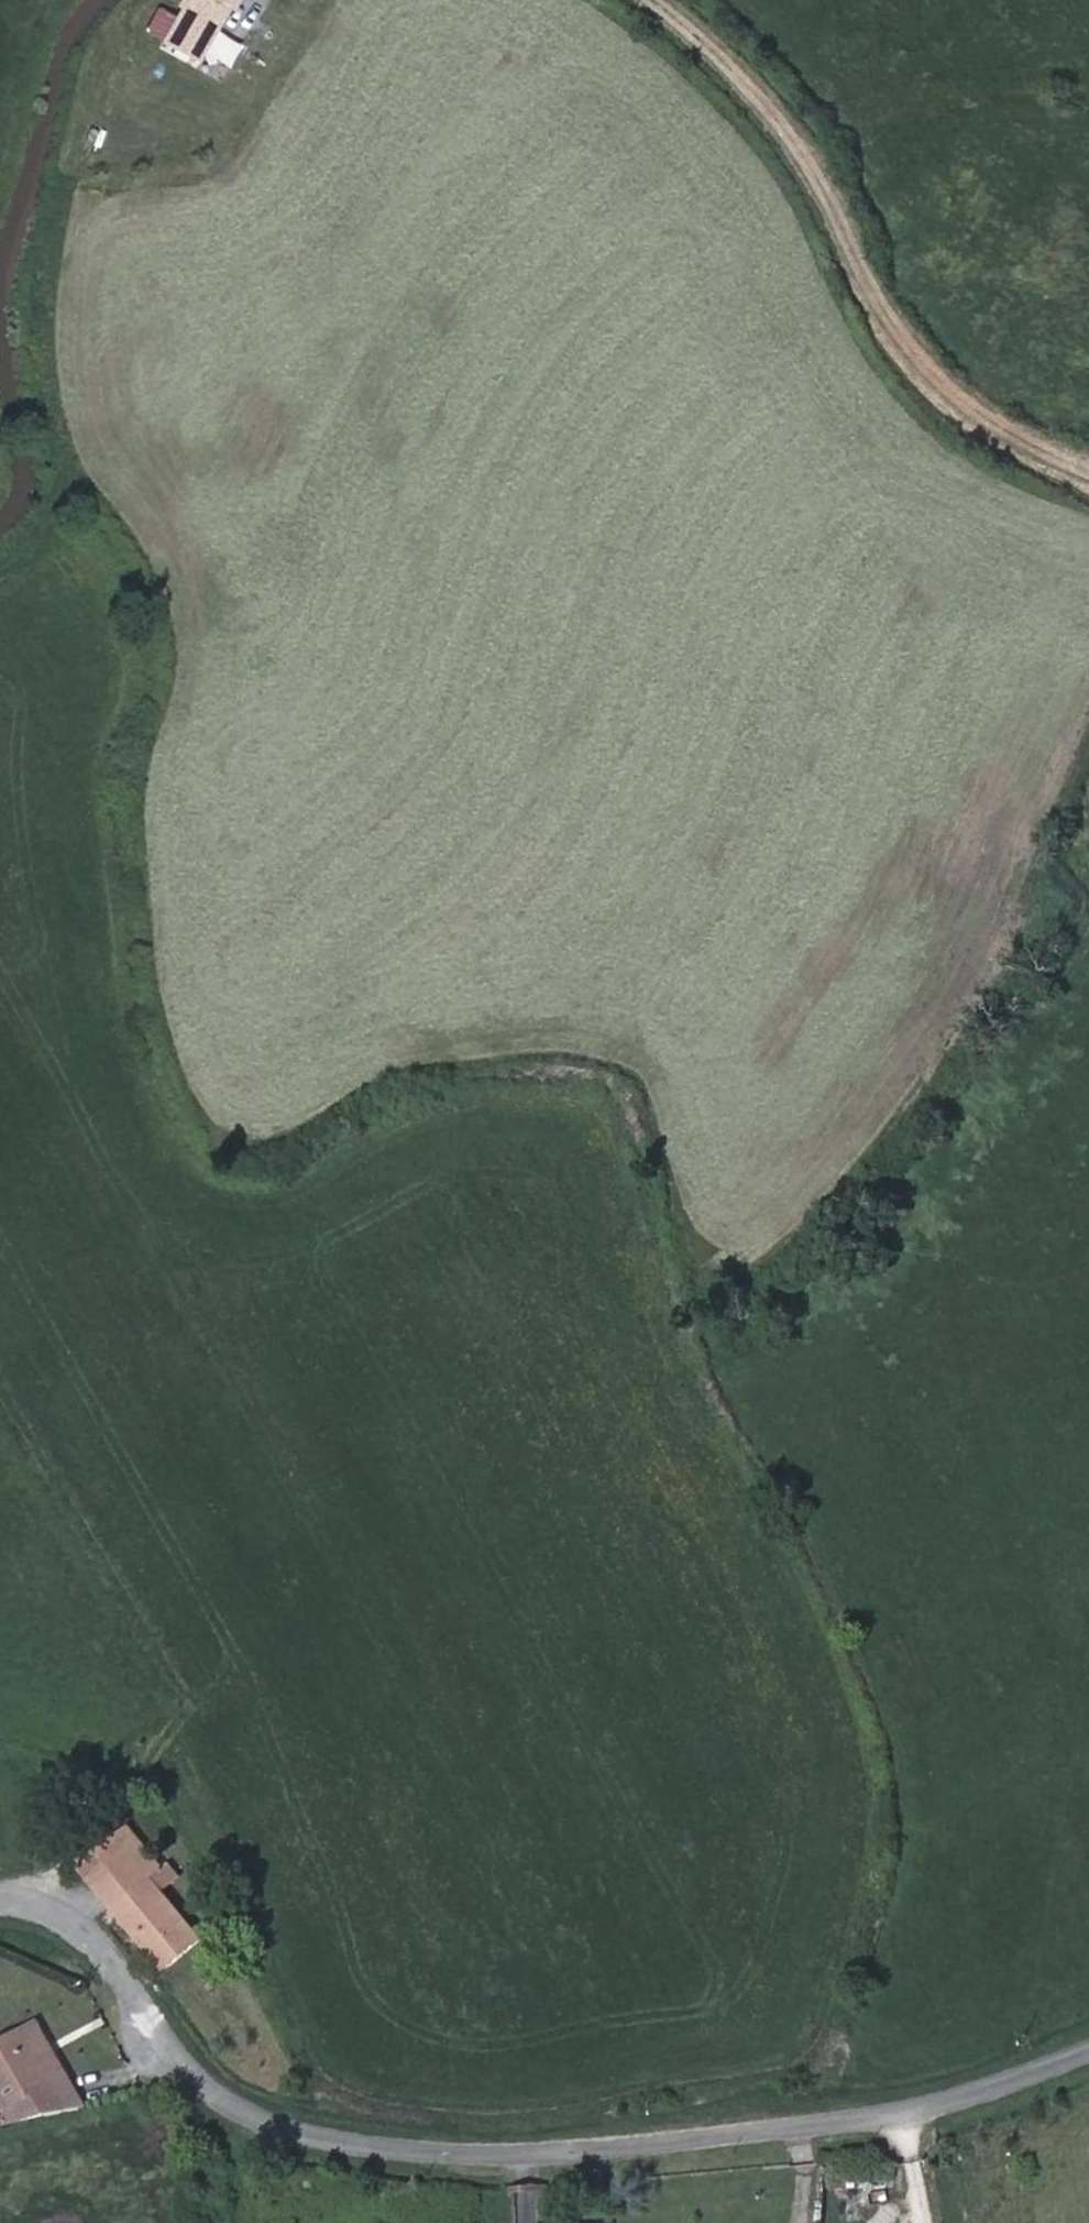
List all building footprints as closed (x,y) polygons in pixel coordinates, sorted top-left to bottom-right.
[(154,42),(195,64),(229,0),(176,0),(154,42)] [(209,1932),(144,1849),(155,1841),(135,1817),(84,1856),(167,1965),(209,1932)] [(53,1999),(0,2025),(0,2047),(18,2080),(47,2066),(65,2098),(100,2089),(77,2045),(65,2053),(52,2029),(65,2022),(53,1999)] [(77,2045),(65,2022),(52,2029),(65,2053),(77,2045)]
